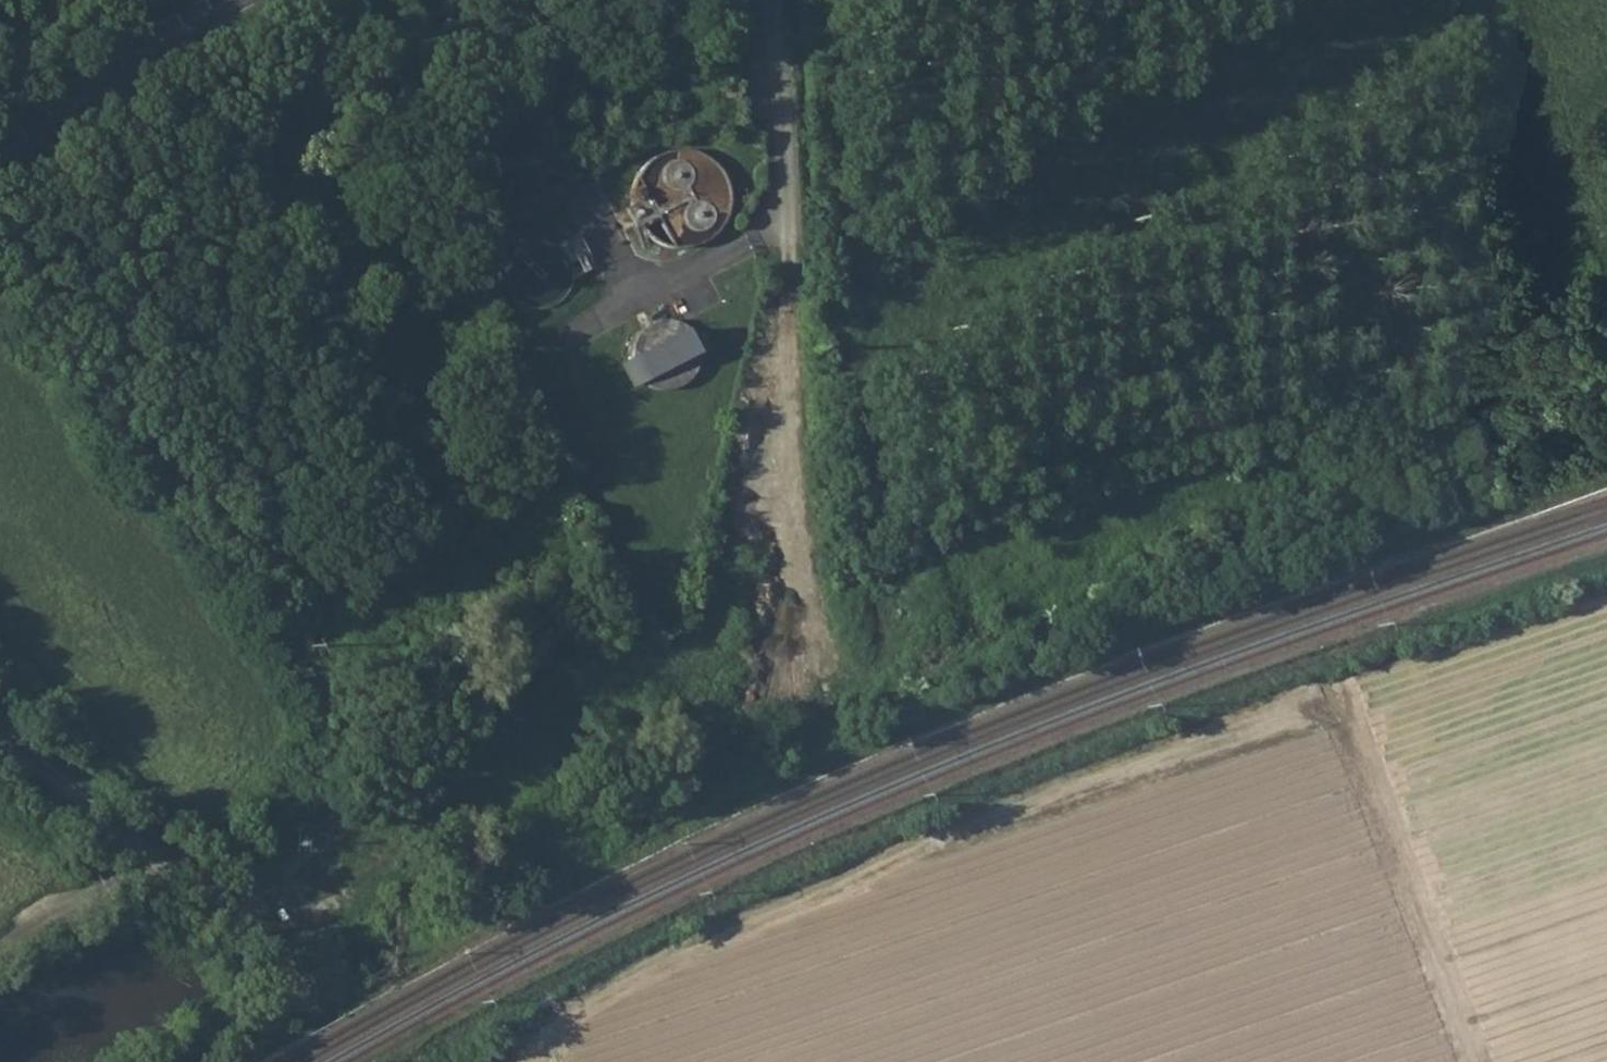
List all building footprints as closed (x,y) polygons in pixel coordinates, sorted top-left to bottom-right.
[(734,100),(734,89),(714,89),(715,101),(734,100)] [(632,388),(641,383),(639,381),(636,378),(633,375),(632,371),(630,367),(629,363),(628,359),(618,364),(632,388)]
